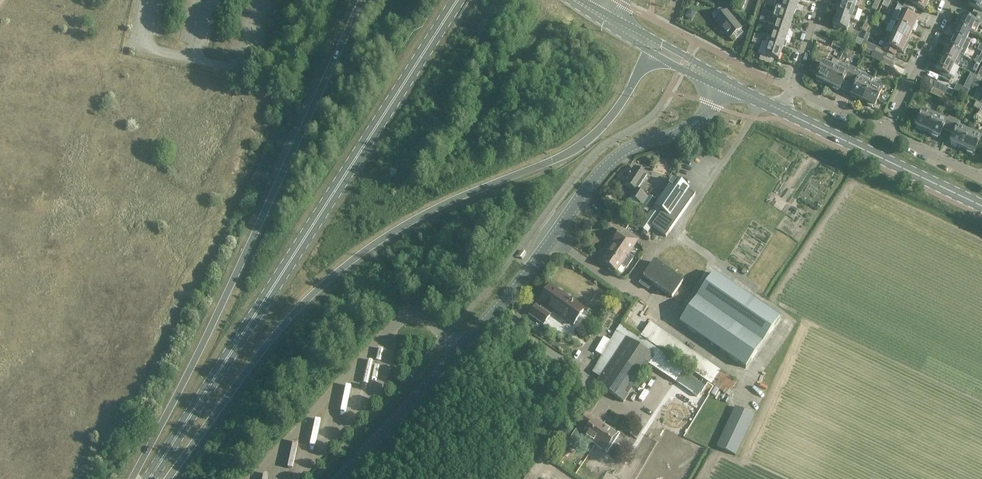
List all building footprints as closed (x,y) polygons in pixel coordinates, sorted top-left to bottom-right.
[(732,4),(723,0),(720,0),(717,5),(727,9),(730,11),(732,4)] [(773,8),(779,10),(794,15),(798,4),(787,0),(776,0),(773,8)] [(891,1),(889,0),(884,0),(881,5),(887,8),(891,1)] [(903,7),(914,12),(916,7),(924,11),(929,0),(908,0),(907,2),(905,1),(903,7)] [(981,19),(981,0),(971,0),(968,6),(974,9),(972,14),(981,19)] [(840,2),(836,14),(854,20),(857,10),(854,9),(855,7),(840,2)] [(901,12),(896,23),(912,31),(914,32),(917,26),(915,25),(917,20),(911,17),(914,12),(903,7),(900,12),(901,12)] [(690,8),(686,15),(691,17),(695,10),(690,8)] [(719,8),(712,14),(715,20),(714,20),(729,39),(742,28),(727,10),(726,11),(719,8)] [(775,14),(773,20),(790,26),(794,15),(779,10),(778,15),(775,14)] [(847,31),(851,19),(854,20),(836,14),(832,26),(847,31)] [(972,14),(970,19),(962,15),(956,26),(970,33),(974,35),(979,24),(981,26),(981,19),(972,14)] [(761,16),(759,20),(774,26),(772,32),(789,38),(791,32),(788,32),(790,26),(773,20),(768,18),(761,16)] [(880,25),(877,23),(878,21),(875,20),(872,25),(879,28),(880,25)] [(896,23),(890,34),(907,42),(912,31),(896,23)] [(951,37),(969,45),(971,41),(967,39),(970,33),(956,26),(951,37)] [(766,37),(764,42),(768,44),(782,49),(784,43),(787,44),(789,38),(772,32),(770,38),(766,37)] [(860,46),(871,51),(874,46),(866,42),(870,34),(866,33),(860,46)] [(885,44),(882,50),(894,56),(897,51),(901,53),(904,54),(907,47),(905,46),(907,42),(890,34),(888,38),(891,39),(888,46),(885,44)] [(946,48),(959,54),(960,54),(963,56),(969,45),(951,37),(946,48)] [(831,45),(843,50),(846,44),(834,39),(831,45)] [(761,54),(759,60),(770,64),(772,58),(778,60),(782,49),(768,44),(764,55),(761,54)] [(941,58),(954,65),(959,54),(946,48),(941,58)] [(883,57),(880,63),(892,69),(895,63),(883,57)] [(954,65),(941,58),(935,70),(941,72),(938,77),(949,83),(957,67),(954,65)] [(815,78),(817,79),(816,81),(821,83),(822,81),(827,84),(837,63),(838,62),(833,59),(830,65),(823,62),(815,78)] [(837,63),(827,84),(833,86),(832,88),(837,91),(838,89),(839,90),(844,80),(849,83),(855,71),(856,69),(850,66),(849,69),(837,63)] [(857,98),(862,101),(870,85),(873,79),(855,71),(849,83),(855,86),(850,95),(851,95),(851,97),(856,100),(857,98)] [(947,88),(935,82),(933,88),(944,94),(947,88)] [(965,96),(968,90),(956,84),(953,91),(965,96)] [(882,90),(870,85),(862,101),(867,103),(866,105),(872,108),(873,106),(874,106),(882,90)] [(977,102),(980,96),(968,90),(965,96),(977,102)] [(922,129),(927,131),(935,115),(923,109),(915,126),(916,126),(915,128),(921,131),(922,129)] [(943,129),(948,131),(954,119),(948,116),(946,120),(935,115),(927,131),(932,134),(931,136),(937,138),(938,136),(939,137),(943,129)] [(962,148),(969,132),(958,127),(960,122),(954,119),(948,131),(954,134),(950,142),(951,143),(950,145),(956,147),(957,146),(962,148)] [(981,138),(969,132),(962,148),(967,150),(966,152),(972,155),(972,153),(974,154),(981,138)] [(648,197),(638,190),(640,188),(643,190),(646,186),(643,184),(648,176),(634,167),(623,183),(632,189),(628,196),(642,206),(648,197)] [(639,227),(647,232),(652,226),(666,236),(694,196),(687,191),(688,189),(673,179),(653,207),(653,206),(639,227)] [(603,261),(617,271),(621,265),(626,268),(633,258),(629,254),(638,241),(621,230),(612,243),(614,244),(603,261)] [(642,278),(638,284),(648,290),(652,284),(672,298),(683,281),(682,280),(685,275),(697,283),(698,282),(704,273),(674,253),(668,262),(658,255),(654,261),(642,278)] [(745,368),(780,318),(714,273),(679,323),(745,368)] [(549,315),(552,310),(573,324),(583,310),(549,286),(539,300),(544,304),(541,309),(535,306),(529,315),(543,324),(549,315)] [(595,352),(602,356),(627,311),(618,305),(617,306),(613,304),(597,333),(603,337),(595,352)] [(650,322),(641,335),(646,338),(645,339),(711,384),(727,395),(735,381),(719,371),(720,370),(650,322)] [(626,338),(598,380),(596,383),(623,402),(654,356),(626,338)] [(356,400),(363,374),(358,373),(352,399),(356,400)] [(735,455),(754,415),(734,406),(716,446),(735,455)] [(582,436),(605,452),(617,434),(587,413),(579,425),(586,430),(582,436)] [(283,449),(279,476),(284,477),(288,450),(283,449)]
